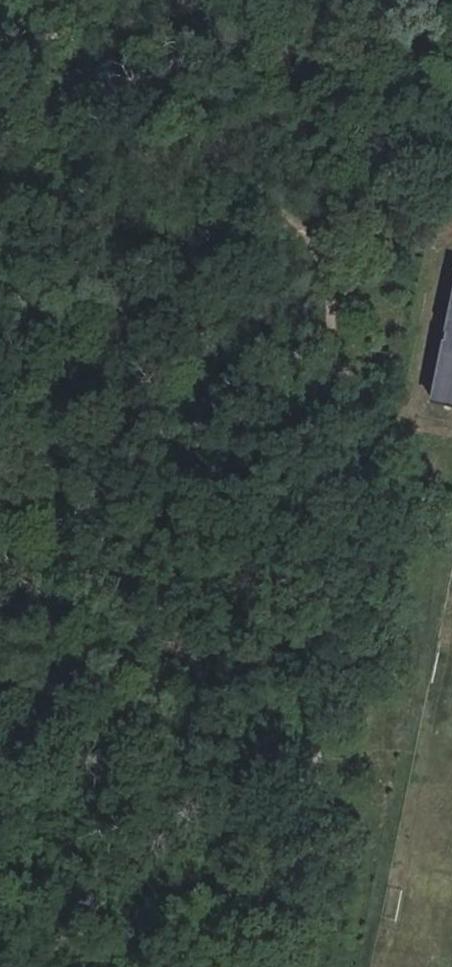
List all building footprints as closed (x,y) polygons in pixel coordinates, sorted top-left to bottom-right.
[(424,402),(451,407),(451,270),(447,269),(424,402)]
